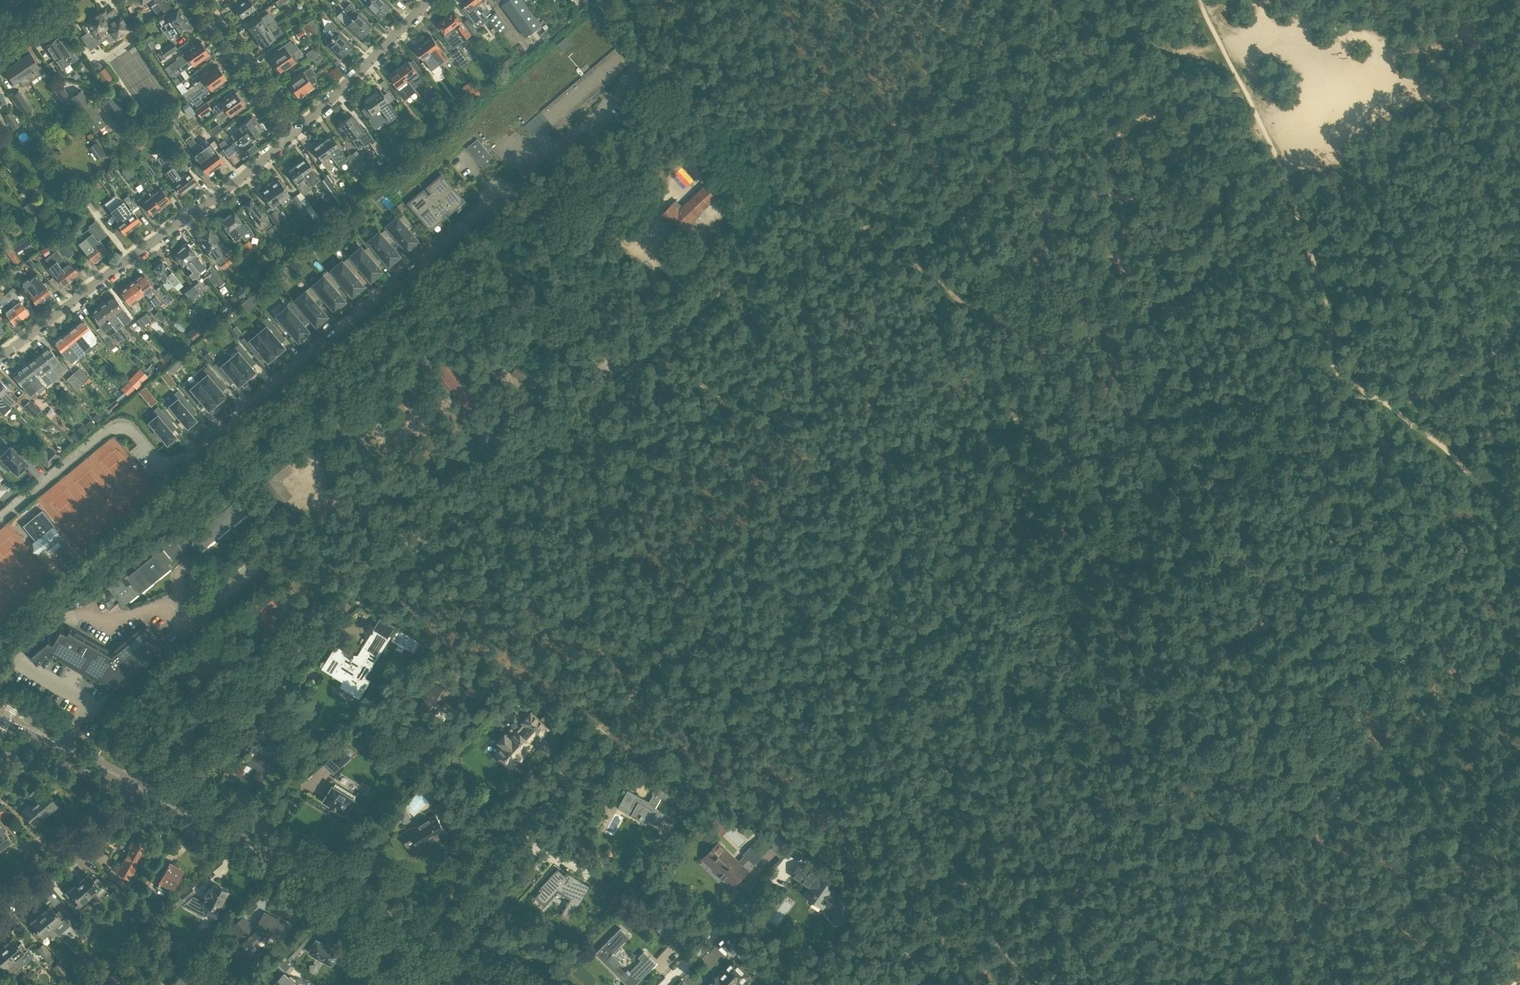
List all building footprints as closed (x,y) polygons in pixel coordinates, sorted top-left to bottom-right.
[(158,16),(164,12),(155,0),(147,0),(158,16)] [(164,12),(175,5),(172,0),(169,0),(166,2),(165,0),(155,0),(164,12)] [(238,12),(236,13),(239,18),(241,16),(242,17),(255,8),(252,4),(258,0),(247,0),(235,8),(238,12)] [(379,19),(380,17),(382,18),(384,15),(384,13),(385,12),(372,0),(359,0),(379,19)] [(385,12),(386,11),(387,12),(390,9),(390,7),(391,6),(385,0),(372,0),(385,12)] [(474,0),(461,0),(466,6),(463,8),(477,27),(488,19),(488,18),(485,14),(474,0)] [(485,14),(490,11),(483,1),(484,0),(474,0),(485,14)] [(524,0),(508,0),(502,5),(526,37),(542,25),(529,7),(524,0)] [(343,10),(338,3),(333,7),(339,14),(348,23),(346,25),(359,38),(360,38),(362,38),(365,35),(365,33),(366,32),(343,10)] [(347,6),(343,10),(366,32),(368,32),(371,29),(371,27),(372,26),(358,12),(355,10),(356,9),(350,3),(347,6)] [(82,39),(91,51),(101,44),(102,46),(109,41),(110,42),(129,29),(120,16),(119,17),(113,9),(102,16),(100,13),(98,14),(98,13),(97,13),(94,14),(94,16),(95,16),(87,22),(87,23),(83,26),(89,34),(82,39)] [(168,22),(160,27),(164,32),(184,18),(182,15),(182,13),(180,10),(178,10),(178,9),(166,18),(168,22)] [(449,15),(446,17),(462,38),(464,41),(472,34),(476,40),(481,36),(468,19),(463,22),(454,11),(453,11),(452,11),(449,13),(449,15)] [(501,35),(509,29),(496,12),(493,15),(488,18),(501,35)] [(139,28),(145,23),(139,13),(132,18),(139,28)] [(462,38),(446,17),(443,19),(442,19),(439,21),(439,22),(438,23),(447,35),(444,37),(453,49),(464,41),(462,38)] [(164,32),(162,34),(163,37),(166,35),(168,38),(176,32),(178,36),(191,27),(190,27),(191,25),(188,22),(187,22),(184,18),(164,32)] [(249,28),(248,29),(251,34),(253,33),(255,37),(276,23),(272,18),(265,23),(261,18),(249,27),(249,28)] [(311,41),(319,35),(315,18),(302,27),(311,41)] [(276,23),(255,37),(258,41),(257,42),(260,47),(262,46),(262,47),(283,33),(276,23)] [(329,27),(327,26),(323,30),(328,34),(346,52),(347,51),(349,52),(352,49),(351,47),(352,46),(339,32),(331,25),(329,27)] [(302,28),(295,33),(299,39),(306,34),(302,28)] [(544,40),(550,35),(546,30),(540,35),(544,40)] [(151,34),(145,39),(148,44),(155,39),(151,34)] [(328,34),(324,38),(326,45),(328,46),(327,47),(331,51),(332,50),(340,58),(341,57),(343,58),(346,55),(345,53),(346,52),(328,34)] [(427,40),(424,43),(440,64),(448,58),(444,52),(447,50),(440,40),(437,42),(432,36),(431,37),(431,36),(426,39),(427,40)] [(55,60),(56,60),(62,69),(82,55),(79,50),(74,53),(66,42),(64,43),(63,41),(60,43),(57,38),(52,41),(50,41),(48,43),(47,45),(46,45),(51,53),(50,54),(55,60)] [(185,54),(165,68),(168,73),(204,48),(204,47),(205,46),(202,41),(201,42),(200,41),(184,52),(185,54)] [(164,58),(177,48),(173,42),(157,53),(161,59),(164,57),(164,58)] [(271,59),(270,60),(274,66),(275,65),(299,49),(295,43),(287,49),(286,48),(271,58),(271,59)] [(440,64),(424,43),(421,45),(420,44),(416,47),(416,48),(415,49),(424,61),(428,58),(435,67),(440,64)] [(310,60),(316,56),(320,53),(315,47),(306,54),(310,60)] [(204,48),(168,73),(176,85),(184,79),(180,72),(192,64),(193,66),(209,55),(208,53),(210,52),(207,48),(205,49),(204,48)] [(275,65),(274,66),(278,72),(279,71),(280,72),(295,61),(294,60),(303,54),(299,49),(275,65)] [(459,62),(465,58),(458,49),(452,53),(459,62)] [(39,66),(30,53),(17,61),(30,81),(44,72),(40,66),(39,66)] [(518,60),(514,55),(502,63),(506,68),(518,60)] [(403,65),(399,68),(413,86),(423,79),(418,72),(422,70),(417,64),(413,66),(409,60),(409,61),(407,61),(403,63),(403,65)] [(30,81),(17,61),(4,69),(14,84),(19,80),(23,86),(30,81)] [(104,68),(101,63),(99,62),(97,62),(95,63),(94,64),(94,66),(95,68),(97,72),(96,73),(104,84),(113,78),(105,67),(104,68)] [(325,72),(331,68),(328,64),(323,68),(325,72)] [(202,79),(181,94),(185,99),(189,96),(196,91),(222,72),(221,71),(222,70),(219,66),(218,67),(217,66),(201,77),(202,79)] [(289,84),(287,85),(291,91),(292,89),(313,75),(315,73),(311,67),(303,72),(303,71),(288,82),(288,83),(289,84)] [(416,90),(413,86),(399,68),(396,71),(394,70),(390,73),(390,75),(389,75),(398,87),(397,89),(404,99),(416,90)] [(196,91),(189,96),(192,101),(193,101),(209,89),(211,91),(227,79),(226,78),(227,77),(224,72),(223,73),(222,72),(196,91)] [(292,89),(291,91),(295,97),(297,96),(297,97),(298,96),(299,98),(307,92),(306,90),(313,86),(312,85),(317,81),(313,75),(292,89)] [(474,82),(463,91),(469,99),(480,91),(474,82)] [(63,104),(71,98),(61,85),(54,90),(63,104)] [(374,94),(371,96),(386,115),(388,118),(396,113),(388,102),(392,99),(387,93),(384,95),(380,90),(379,88),(373,92),(374,94)] [(444,97),(438,89),(434,93),(439,100),(444,97)] [(94,131),(105,123),(82,90),(71,97),(71,98),(94,131)] [(22,115),(31,108),(19,91),(10,97),(22,115)] [(214,109),(212,110),(216,115),(240,98),(241,97),(237,92),(236,93),(235,92),(234,93),(233,91),(224,98),(225,99),(213,107),(214,109)] [(133,119),(115,94),(112,97),(112,96),(101,104),(119,129),(133,119)] [(367,96),(362,100),(363,102),(367,109),(363,112),(367,117),(368,117),(369,118),(368,119),(372,125),(374,127),(381,122),(383,125),(390,121),(388,118),(386,115),(371,96),(368,98),(367,96)] [(240,98),(216,115),(220,120),(228,115),(229,116),(245,105),(244,105),(245,103),(241,97),(240,98)] [(460,98),(453,104),(459,111),(466,105),(460,98)] [(200,117),(212,109),(206,102),(195,110),(200,117)] [(190,105),(184,110),(187,114),(193,109),(190,105)] [(14,130),(20,125),(11,111),(4,115),(14,130)] [(167,130),(180,121),(173,111),(160,121),(167,130)] [(346,119),(345,120),(363,146),(369,142),(377,154),(384,150),(375,137),(373,138),(366,127),(362,130),(352,115),(351,116),(349,115),(346,117),(346,119)] [(239,129),(231,135),(234,140),(257,125),(252,117),(251,118),(250,116),(243,121),(244,122),(237,127),(239,129)] [(339,124),(337,125),(349,141),(351,139),(359,149),(363,146),(345,120),(343,121),(342,120),(339,122),(339,124)] [(213,136),(223,130),(219,124),(209,130),(213,136)] [(223,149),(222,149),(228,157),(233,153),(238,149),(237,147),(247,140),(248,142),(258,135),(257,135),(262,131),(261,131),(263,130),(259,124),(257,125),(234,140),(228,145),(223,149)] [(159,131),(157,128),(149,134),(153,139),(159,135),(159,131)] [(325,137),(320,141),(321,142),(334,161),(336,163),(337,163),(339,165),(345,161),(346,161),(347,160),(351,166),(355,163),(350,154),(345,157),(330,136),(327,138),(325,137)] [(193,138),(188,143),(196,154),(193,156),(207,174),(208,173),(209,174),(213,171),(212,170),(216,168),(200,147),(198,145),(193,138)] [(219,143),(223,149),(228,145),(225,139),(219,143)] [(467,148),(484,168),(494,159),(477,139),(467,148)] [(33,152),(39,149),(33,141),(28,144),(33,152)] [(203,141),(198,145),(200,147),(216,168),(218,165),(219,166),(224,163),(223,162),(224,161),(215,149),(210,153),(205,147),(207,146),(203,141)] [(321,142),(320,141),(316,144),(316,146),(312,149),(327,170),(332,166),(330,163),(334,161),(321,142)] [(410,146),(414,151),(419,146),(415,141),(410,146)] [(96,143),(89,148),(97,159),(105,154),(96,143)] [(360,168),(366,164),(357,151),(351,155),(360,168)] [(164,154),(157,159),(165,169),(163,170),(168,177),(168,178),(181,194),(182,193),(182,194),(187,191),(186,190),(189,188),(173,166),(164,154)] [(395,166),(401,162),(395,154),(389,158),(395,166)] [(300,160),(295,163),(305,178),(310,184),(311,184),(311,185),(320,179),(305,158),(301,161),(300,160)] [(151,178),(156,173),(144,159),(139,163),(151,178)] [(129,176),(134,172),(124,160),(120,163),(129,176)] [(290,169),(287,171),(303,194),(311,188),(304,178),(305,178),(295,163),(290,167),(290,169)] [(176,164),(173,166),(189,188),(192,186),(193,186),(197,183),(196,182),(197,181),(188,169),(184,173),(176,164)] [(111,182),(116,179),(110,170),(104,173),(111,182)] [(330,183),(335,180),(330,173),(325,176),(330,183)] [(428,195),(424,191),(410,202),(431,227),(445,215),(442,212),(447,208),(450,211),(463,200),(442,175),(429,187),(433,191),(428,195)] [(144,177),(139,180),(146,189),(151,196),(161,207),(165,204),(166,205),(170,202),(169,201),(170,200),(160,188),(155,192),(144,177)] [(337,205),(343,201),(326,177),(320,181),(337,205)] [(269,186),(280,201),(284,206),(292,201),(290,198),(291,198),(278,179),(275,182),(273,181),(271,183),(271,185),(269,186)] [(672,204),(660,215),(684,241),(696,229),(690,222),(717,197),(705,185),(683,206),(676,199),(672,204)] [(263,190),(260,192),(271,208),(271,207),(274,211),(269,214),(276,224),(282,219),(277,212),(280,210),(275,205),(280,201),(269,186),(268,187),(266,186),(263,188),(263,190)] [(380,188),(375,192),(380,198),(385,193),(380,188)] [(147,198),(142,202),(152,214),(153,213),(154,215),(158,211),(157,210),(161,207),(151,196),(146,189),(142,192),(147,198)] [(352,191),(346,195),(346,199),(348,202),(352,202),(357,198),(357,195),(355,192),(352,191)] [(303,217),(309,212),(308,212),(306,208),(300,200),(296,194),(291,198),(290,198),(292,201),(303,217)] [(116,196),(113,198),(116,202),(114,203),(133,228),(136,226),(137,227),(141,223),(140,222),(141,221),(131,208),(129,209),(123,201),(121,203),(116,196)] [(304,197),(300,200),(306,208),(309,205),(304,197)] [(113,198),(105,203),(118,220),(115,222),(124,234),(126,233),(126,234),(131,231),(130,230),(133,228),(114,203),(116,202),(113,198)] [(264,217),(251,199),(243,205),(253,218),(251,218),(261,231),(270,224),(264,216),(264,217)] [(360,209),(365,205),(361,200),(356,204),(360,209)] [(233,211),(227,216),(242,236),(245,240),(254,233),(246,223),(243,224),(233,211)] [(409,230),(414,226),(404,214),(399,218),(398,217),(388,226),(408,249),(409,248),(410,249),(418,242),(417,242),(418,240),(409,230)] [(242,236),(227,216),(220,221),(229,233),(235,241),(242,236)] [(90,228),(83,233),(86,238),(86,237),(101,257),(104,255),(105,255),(107,254),(107,252),(108,252),(100,240),(106,235),(95,221),(88,226),(90,228)] [(63,222),(56,226),(62,234),(69,230),(63,222)] [(77,226),(71,231),(86,249),(84,251),(94,263),(95,262),(96,262),(99,260),(99,259),(101,257),(86,237),(86,238),(83,233),(77,226)] [(272,237),(277,233),(272,226),(267,230),(272,237)] [(215,233),(211,228),(204,233),(220,255),(227,250),(216,236),(217,235),(215,233)] [(381,233),(380,232),(370,241),(390,264),(391,263),(392,264),(399,258),(399,257),(400,256),(391,245),(395,241),(385,229),(381,233)] [(224,259),(220,255),(204,233),(197,238),(214,260),(216,259),(224,269),(228,266),(224,259)] [(31,243),(27,237),(23,240),(27,246),(31,243)] [(249,240),(244,244),(247,249),(252,244),(249,240)] [(64,241),(58,246),(68,258),(73,254),(64,241)] [(207,268),(187,243),(180,248),(195,267),(202,273),(205,271),(206,271),(204,273),(208,278),(211,276),(219,287),(225,282),(211,265),(207,268)] [(17,244),(13,246),(17,253),(21,250),(17,244)] [(252,244),(247,249),(250,253),(255,248),(252,244)] [(295,244),(292,246),(297,253),(300,250),(295,244)] [(11,246),(5,250),(13,262),(19,258),(11,246)] [(364,250),(362,247),(351,256),(372,280),(378,275),(377,275),(382,271),(377,265),(382,261),(369,246),(364,250)] [(45,256),(50,252),(46,248),(41,251),(45,256)] [(195,267),(180,248),(174,254),(183,266),(186,264),(191,271),(188,273),(193,280),(202,273),(195,267)] [(57,250),(52,254),(72,280),(74,278),(75,279),(77,277),(78,275),(79,275),(69,263),(67,264),(57,250)] [(52,254),(45,259),(51,266),(47,268),(53,276),(55,274),(64,286),(65,285),(67,285),(69,284),(69,282),(72,280),(52,254)] [(234,274),(238,271),(228,256),(224,259),(228,266),(234,274)] [(31,269),(36,265),(30,257),(25,261),(31,269)] [(343,262),(343,261),(333,270),(353,294),(355,293),(355,294),(363,288),(362,287),(364,286),(354,274),(358,270),(348,258),(343,262)] [(156,267),(154,268),(165,281),(168,279),(174,285),(180,280),(167,265),(165,266),(162,262),(160,263),(159,263),(156,265),(156,267)] [(290,275),(289,274),(291,272),(286,266),(284,268),(283,266),(272,276),(280,285),(290,275)] [(324,277),(314,285),(335,310),(337,308),(337,309),(345,303),(344,302),(346,301),(336,289),(340,285),(328,270),(323,275),(324,277)] [(14,283),(6,273),(0,277),(0,280),(7,289),(14,283)] [(154,304),(160,300),(162,299),(143,273),(135,279),(154,304)] [(36,274),(29,279),(29,280),(45,301),(48,299),(49,299),(51,297),(52,296),(52,295),(52,294),(52,293),(50,289),(48,290),(36,274)] [(27,277),(21,282),(30,293),(28,294),(38,307),(39,306),(40,306),(43,304),(43,303),(45,301),(29,280),(29,279),(28,278),(27,277)] [(154,304),(135,279),(128,285),(138,299),(141,296),(150,308),(154,304)] [(207,292),(203,288),(204,287),(197,279),(192,282),(192,283),(198,291),(201,289),(205,294),(207,292)] [(198,291),(192,283),(192,282),(183,290),(190,299),(190,298),(194,302),(205,294),(201,289),(198,291)] [(140,309),(135,301),(138,299),(128,285),(120,291),(130,305),(131,305),(136,312),(140,309)] [(320,298),(310,286),(305,291),(306,292),(296,300),(317,325),(318,323),(319,324),(327,318),(326,317),(327,316),(316,302),(320,298)] [(241,300),(248,294),(243,287),(235,292),(241,300)] [(10,291),(5,295),(16,311),(22,319),(25,317),(26,317),(28,316),(28,314),(29,313),(28,312),(29,311),(27,309),(26,309),(20,301),(18,302),(10,291)] [(22,319),(16,311),(5,295),(0,299),(0,302),(7,311),(5,312),(11,319),(9,320),(8,322),(11,325),(13,325),(14,324),(15,325),(16,324),(17,324),(19,323),(19,321),(22,319)] [(123,325),(131,319),(124,310),(124,309),(113,295),(106,301),(123,325)] [(231,306),(238,300),(234,295),(227,301),(231,306)] [(247,299),(253,305),(257,301),(251,295),(247,299)] [(299,340),(300,339),(301,339),(309,333),(308,332),(309,331),(298,317),(302,313),(291,300),(286,305),(288,307),(278,315),(299,340)] [(123,339),(127,336),(120,327),(123,325),(106,301),(98,307),(111,324),(122,338),(123,339)] [(224,315),(231,310),(225,304),(219,309),(224,315)] [(122,338),(111,324),(98,307),(91,313),(107,334),(112,333),(118,341),(122,338)] [(162,322),(166,317),(159,310),(154,315),(162,322)] [(208,331),(216,324),(215,323),(223,316),(220,312),(203,326),(208,331)] [(142,327),(150,320),(146,314),(137,320),(142,327)] [(264,325),(258,330),(278,353),(279,352),(279,353),(286,347),(285,347),(287,346),(281,339),(285,336),(268,316),(262,321),(264,325)] [(91,345),(95,341),(101,342),(102,341),(97,335),(96,336),(82,319),(75,325),(91,345)] [(194,342),(206,332),(199,324),(187,334),(194,342)] [(86,353),(93,347),(91,345),(75,325),(68,331),(86,353)] [(233,329),(238,336),(242,332),(237,325),(233,329)] [(249,332),(243,337),(260,358),(264,354),(269,361),(270,360),(271,360),(277,355),(277,354),(278,353),(258,330),(251,335),(249,332)] [(79,358),(86,353),(68,331),(62,336),(79,358)] [(111,350),(116,346),(108,335),(103,339),(111,350)] [(79,358),(62,336),(55,342),(65,354),(72,363),(79,358)] [(179,357),(187,348),(181,343),(173,351),(179,357)] [(229,356),(248,378),(256,371),(251,364),(255,360),(240,343),(227,354),(229,356)] [(58,375),(65,369),(58,360),(48,347),(41,353),(51,365),(58,375)] [(431,365),(432,351),(426,351),(416,349),(415,363),(431,365)] [(169,365),(176,357),(169,351),(162,359),(169,365)] [(405,372),(414,364),(412,361),(404,352),(395,360),(404,371),(405,372)] [(53,382),(60,377),(58,375),(51,365),(41,353),(34,358),(52,382),(52,381),(53,382)] [(211,364),(215,361),(209,353),(204,356),(211,364)] [(239,385),(248,378),(229,356),(222,363),(220,360),(216,364),(231,381),(234,379),(239,385)] [(45,387),(52,382),(34,358),(27,364),(45,387)] [(470,410),(483,400),(449,359),(437,369),(470,410)] [(535,387),(541,377),(518,363),(512,373),(535,387)] [(38,393),(45,387),(27,364),(20,369),(25,376),(30,381),(38,393)] [(154,377),(159,370),(151,364),(146,370),(154,377)] [(172,364),(167,368),(172,374),(177,370),(172,364)] [(207,373),(199,380),(218,402),(227,395),(221,389),(226,385),(209,365),(204,369),(207,373)] [(84,382),(89,377),(79,367),(74,372),(84,382)] [(129,380),(137,389),(149,377),(140,368),(129,380)] [(38,393),(30,381),(25,376),(20,369),(13,374),(22,387),(23,386),(30,395),(33,392),(36,396),(39,394),(38,393)] [(166,382),(171,377),(166,371),(160,376),(166,382)] [(77,390),(84,382),(74,372),(67,379),(77,390)] [(218,402),(199,380),(192,386),(188,382),(184,385),(201,406),(205,403),(210,410),(218,402)] [(16,400),(18,398),(10,391),(10,390),(0,381),(0,395),(11,406),(16,400)] [(132,384),(125,390),(130,395),(137,389),(132,384)] [(145,387),(138,392),(143,398),(149,392),(145,387)] [(178,398),(170,405),(189,427),(198,419),(192,413),(196,410),(179,389),(174,393),(178,398)] [(120,404),(130,395),(125,390),(124,391),(125,391),(116,399),(120,404)] [(11,406),(0,395),(0,411),(3,414),(11,406)] [(34,417),(41,410),(30,399),(23,406),(34,417)] [(113,411),(120,404),(115,399),(108,406),(113,411)] [(107,406),(104,403),(100,406),(108,415),(113,411),(108,406),(107,406)] [(172,430),(176,426),(158,406),(153,410),(157,414),(149,421),(168,443),(177,436),(172,430)] [(24,425),(27,423),(20,415),(17,418),(24,425)] [(90,429),(94,425),(90,420),(86,424),(90,429)] [(81,425),(77,430),(83,435),(87,431),(81,425)] [(493,427),(481,426),(479,451),(491,452),(493,427)] [(70,436),(76,442),(80,437),(74,432),(70,436)] [(16,472),(19,475),(26,469),(23,466),(26,462),(23,460),(28,455),(16,443),(11,448),(10,447),(3,454),(0,450),(0,463),(9,472),(12,469),(16,472)] [(36,456),(48,468),(59,456),(51,448),(48,452),(44,448),(36,456)] [(464,454),(463,462),(482,465),(483,456),(464,454)] [(280,505),(293,495),(280,480),(292,470),(282,458),(258,478),(280,505)] [(247,513),(237,500),(238,500),(232,493),(174,540),(168,532),(161,538),(162,539),(159,541),(179,558),(181,557),(184,556),(186,558),(190,557),(191,555),(194,555),(197,555),(196,557),(197,557),(197,556),(197,555),(198,554),(198,553),(199,552),(199,551),(200,550),(200,549),(201,551),(202,550),(215,539),(216,539),(218,537),(217,537),(231,526),(233,524),(246,513),(247,513)] [(42,510),(23,525),(36,541),(35,541),(35,542),(34,542),(42,552),(43,552),(60,538),(61,537),(53,528),(55,526),(42,510)] [(179,558),(159,541),(153,546),(152,545),(122,569),(125,573),(108,587),(124,606),(141,592),(173,566),(172,565),(174,563),(175,561),(178,560),(179,558)] [(269,636),(281,625),(269,612),(281,602),(270,590),(246,611),(269,636)] [(364,677),(389,637),(395,626),(381,618),(355,657),(352,655),(352,657),(339,649),(333,658),(331,657),(324,668),(345,681),(342,686),(359,697),(369,681),(364,677)] [(56,639),(53,637),(32,653),(40,663),(51,654),(77,668),(119,692),(169,653),(150,628),(116,654),(73,627),(71,631),(65,626),(56,639)] [(422,654),(428,644),(421,641),(416,650),(422,654)] [(440,662),(444,655),(438,652),(435,659),(440,662)] [(449,691),(437,684),(440,679),(434,675),(426,688),(432,691),(425,703),(426,702),(437,710),(437,711),(435,714),(444,720),(449,712),(445,710),(458,690),(452,686),(449,691)] [(480,701),(487,690),(472,680),(465,691),(480,701)] [(499,748),(498,750),(498,751),(496,753),(498,754),(498,756),(503,760),(504,760),(511,766),(513,764),(514,764),(516,762),(516,761),(518,759),(519,760),(526,753),(524,751),(526,749),(528,749),(529,747),(529,746),(531,744),(529,742),(536,734),(540,737),(548,729),(531,713),(523,722),(529,728),(522,736),(518,733),(517,731),(516,731),(512,727),(506,734),(505,733),(504,734),(505,734),(504,735),(503,735),(503,736),(500,739),(499,740),(500,740),(499,741),(498,741),(503,746),(501,748),(500,748),(499,748)] [(145,728),(148,723),(141,719),(138,724),(145,728)] [(291,748),(283,723),(268,728),(273,742),(258,747),(254,745),(249,753),(248,752),(247,755),(248,756),(245,761),(247,762),(248,760),(251,762),(259,766),(252,779),(262,784),(269,771),(264,768),(272,755),(291,748)] [(249,744),(255,732),(249,729),(245,734),(242,732),(240,736),(237,735),(231,746),(238,750),(243,740),(249,744)] [(163,739),(166,734),(160,730),(157,735),(163,739)] [(343,748),(333,757),(340,765),(350,756),(343,748)] [(234,771),(236,772),(239,766),(230,762),(223,775),(230,779),(234,771)] [(24,768),(20,764),(10,773),(15,779),(25,769),(24,768)] [(8,784),(13,779),(8,774),(3,779),(8,784)] [(685,794),(662,782),(659,787),(656,786),(653,792),(654,793),(649,802),(628,790),(618,808),(626,812),(627,811),(632,813),(631,815),(647,824),(649,820),(669,831),(676,819),(655,808),(661,797),(666,800),(670,793),(682,800),(685,794)] [(44,816),(50,811),(57,805),(39,784),(32,789),(34,791),(27,796),(31,800),(44,816)] [(331,790),(327,787),(323,793),(327,796),(324,800),(346,814),(355,799),(333,785),(331,790)] [(34,824),(44,816),(31,800),(26,804),(28,806),(22,810),(23,811),(21,814),(25,819),(28,817),(34,824)] [(433,841),(447,832),(436,814),(414,827),(416,829),(411,833),(409,829),(400,834),(408,846),(416,841),(419,846),(431,838),(433,841)] [(723,835),(730,828),(721,819),(714,826),(723,835)] [(12,841),(3,830),(3,829),(0,825),(0,849),(1,850),(12,841)] [(775,834),(768,841),(772,845),(780,838),(775,834)] [(148,859),(151,852),(146,849),(146,848),(132,840),(129,847),(130,848),(121,866),(119,865),(115,872),(127,878),(130,872),(133,873),(142,856),(148,859)] [(738,862),(732,856),(733,856),(719,842),(703,859),(704,859),(707,856),(711,860),(710,861),(712,863),(711,864),(721,874),(720,875),(720,876),(721,874),(727,879),(726,881),(731,886),(747,870),(742,865),(749,858),(753,861),(761,853),(753,845),(745,854),(738,862)] [(809,854),(805,859),(811,862),(814,857),(809,854)] [(181,866),(174,862),(172,864),(170,863),(160,881),(161,881),(158,886),(168,892),(172,887),(182,870),(180,868),(181,866)] [(803,882),(811,870),(800,863),(792,875),(803,882)] [(538,893),(539,893),(537,895),(545,903),(558,889),(571,898),(562,912),(562,913),(561,914),(569,919),(568,919),(570,920),(591,886),(569,873),(568,873),(569,873),(566,876),(558,868),(540,887),(540,888),(541,888),(542,889),(538,893)] [(850,919),(844,898),(827,887),(831,881),(819,873),(808,889),(815,894),(812,899),(823,907),(825,904),(831,908),(835,923),(850,919)] [(94,881),(88,874),(78,882),(96,903),(101,899),(95,892),(103,885),(97,878),(94,881)] [(144,888),(152,880),(146,875),(138,883),(144,888)] [(616,894),(599,877),(592,884),(610,901),(616,894)] [(124,893),(130,888),(121,879),(116,884),(124,893)] [(96,903),(78,882),(66,893),(77,907),(86,900),(92,907),(96,903)] [(227,891),(216,885),(214,884),(211,890),(209,889),(206,895),(207,896),(204,902),(193,896),(183,904),(186,908),(187,908),(188,909),(189,909),(190,910),(191,910),(204,916),(208,909),(215,913),(216,910),(217,910),(224,898),(226,898),(228,894),(227,892),(227,891)] [(177,906),(195,891),(191,886),(186,890),(180,895),(173,901),(177,906)] [(186,890),(183,886),(177,892),(180,895),(186,890)] [(638,886),(630,894),(636,899),(643,891),(638,886)] [(118,903),(124,899),(116,889),(110,894),(118,903)] [(44,911),(41,914),(59,935),(71,924),(59,910),(56,913),(50,906),(49,907),(47,906),(44,909),(44,911)] [(284,937),(291,925),(264,911),(256,927),(255,928),(244,915),(231,927),(244,941),(243,942),(250,950),(265,936),(264,936),(266,932),(280,939),(282,935),(284,937)] [(136,920),(140,916),(136,912),(132,916),(136,920)] [(89,933),(96,927),(85,913),(79,918),(82,922),(81,923),(89,933)] [(39,939),(48,932),(54,939),(59,935),(41,914),(37,918),(35,917),(32,920),(32,922),(31,923),(37,929),(33,932),(39,939)] [(83,939),(89,933),(81,924),(75,929),(83,939)] [(595,953),(626,983),(628,981),(631,984),(635,984),(651,968),(647,964),(652,959),(645,951),(639,957),(641,960),(630,971),(628,968),(627,969),(620,962),(621,962),(613,953),(629,936),(621,928),(595,953)] [(684,930),(672,942),(677,947),(689,935),(684,930)] [(292,956),(310,937),(304,933),(287,951),(292,956)] [(739,946),(726,934),(716,944),(729,956),(739,946)] [(339,950),(316,937),(308,951),(316,955),(315,957),(322,961),(323,959),(331,964),(339,950)] [(6,943),(3,946),(20,967),(25,963),(19,956),(27,949),(21,942),(18,945),(12,938),(11,939),(9,938),(6,941),(6,943)] [(76,955),(80,951),(68,938),(64,942),(76,955)] [(48,962),(54,956),(43,943),(36,949),(48,962)] [(20,967),(3,946),(0,949),(0,970),(1,971),(10,964),(16,971),(20,967)] [(134,974),(148,962),(141,954),(127,966),(134,974)] [(284,969),(288,965),(290,967),(294,962),(286,955),(278,963),(284,969)] [(738,983),(740,984),(749,975),(733,960),(724,969),(726,971),(712,984),(736,984),(738,983)] [(945,978),(951,971),(938,961),(932,968),(945,978)] [(61,978),(68,972),(59,962),(53,967),(61,978)] [(31,980),(35,976),(31,970),(26,974),(31,980)] [(123,983),(114,972),(102,982),(104,984),(121,984),(123,983)] [(182,973),(171,984),(196,984),(182,973)] [(285,973),(274,984),(298,984),(285,973)] [(26,974),(21,978),(26,984),(31,980),(26,974)]
